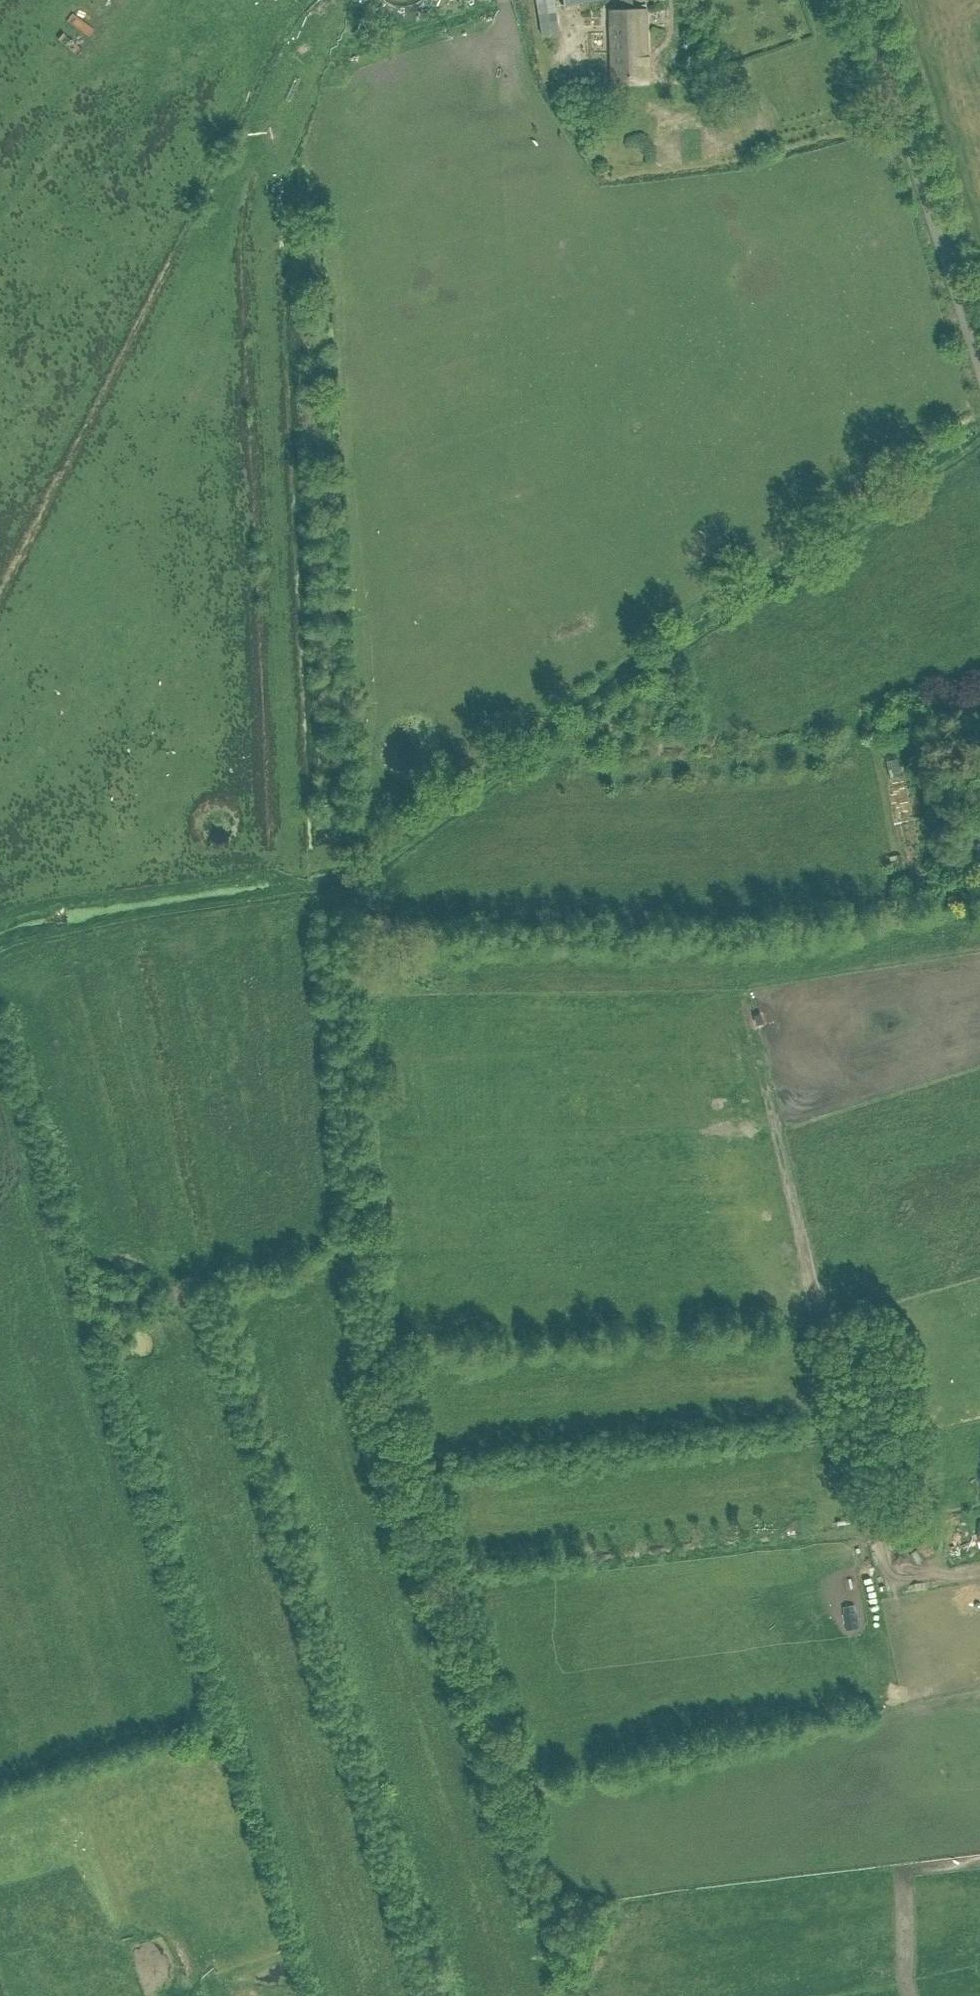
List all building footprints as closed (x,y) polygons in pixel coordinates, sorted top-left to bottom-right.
[(648,82),(647,65),(648,65),(646,9),(645,9),(634,9),(633,0),(622,0),(624,10),(611,11),(611,52),(609,52),(609,54),(612,54),(612,83),(648,82)]
